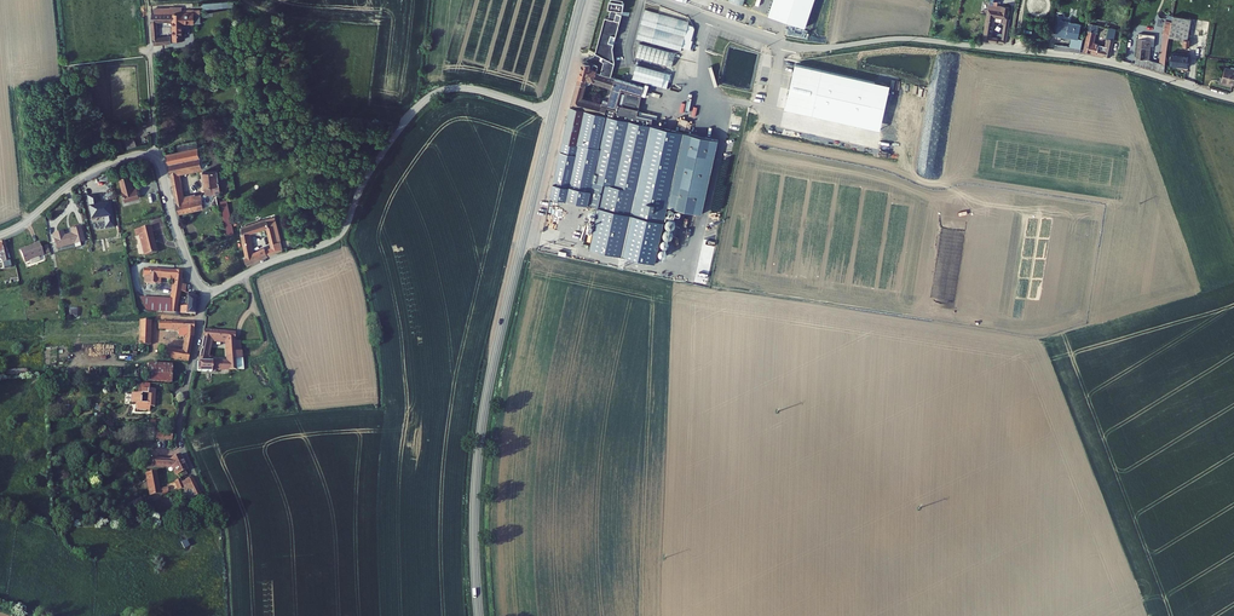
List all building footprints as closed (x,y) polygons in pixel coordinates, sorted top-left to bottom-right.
[(1008,44),(1013,14),(1010,13),(1011,8),(999,6),(1000,4),(1000,0),(992,0),(987,41),(994,42),(995,35),(994,34),(997,12),(1003,13),(1002,18),(1005,18),(1002,36),(1000,35),(999,43),(1008,44)] [(153,10),(156,42),(179,38),(178,30),(164,31),(162,15),(177,14),(180,30),(188,29),(186,22),(185,9),(184,6),(153,10)] [(196,7),(185,9),(186,22),(198,20),(196,7)] [(1074,37),(1080,38),(1083,19),(1064,16),(1065,10),(1061,10),(1057,31),(1069,33),(1070,31),(1075,32),(1074,37)] [(620,15),(606,11),(602,26),(616,30),(620,15)] [(692,24),(648,12),(640,42),(683,54),(692,24)] [(1193,19),(1176,15),(1171,36),(1189,40),(1193,19)] [(1108,23),(1093,20),(1087,49),(1094,50),(1095,45),(1099,29),(1106,31),(1108,23)] [(1136,63),(1166,69),(1170,41),(1171,36),(1173,22),(1169,21),(1167,20),(1164,36),(1160,62),(1146,59),(1148,45),(1153,45),(1154,35),(1138,34),(1136,63)] [(1113,25),(1110,37),(1116,38),(1119,26),(1113,25)] [(180,30),(178,30),(179,38),(189,37),(188,29),(180,30)] [(1116,38),(1110,37),(1108,48),(1100,46),(1099,52),(1112,55),(1116,38)] [(1057,50),(1082,51),(1083,41),(1073,40),(1072,46),(1057,46),(1057,50)] [(674,69),(678,56),(642,46),(638,60),(674,69)] [(1192,55),(1173,51),(1171,62),(1182,64),(1183,62),(1190,64),(1192,55)] [(583,147),(581,155),(589,157),(585,171),(626,181),(633,156),(628,154),(638,117),(646,90),(624,85),(626,79),(614,76),(613,79),(601,76),(603,69),(599,67),(597,71),(594,70),(595,67),(587,64),(583,80),(591,82),(608,87),(603,105),(587,101),(590,87),(582,85),(566,143),(583,147)] [(666,73),(635,64),(632,79),(662,87),(666,73)] [(1222,78),(1233,81),(1233,68),(1225,66),(1222,78)] [(706,103),(702,123),(705,123),(710,103),(706,103)] [(605,254),(657,266),(670,209),(687,213),(694,137),(653,127),(655,121),(638,117),(628,154),(633,156),(626,181),(605,254)] [(180,136),(183,147),(201,144),(199,132),(180,136)] [(125,140),(128,148),(137,146),(135,137),(125,140)] [(687,213),(704,217),(720,143),(694,137),(687,213)] [(563,154),(580,158),(581,155),(583,147),(566,143),(563,154)] [(175,207),(177,213),(216,204),(214,191),(218,191),(215,169),(200,172),(203,193),(183,196),(179,169),(205,164),(201,144),(165,151),(175,207)] [(590,250),(605,254),(626,181),(585,171),(589,157),(581,155),(580,158),(563,154),(554,189),(552,197),(599,211),(590,250)] [(132,187),(127,174),(117,177),(125,200),(138,195),(135,186),(132,187)] [(246,264),(285,251),(273,216),(237,228),(247,256),(243,258),(246,264)] [(675,221),(672,221),(671,221),(669,222),(668,223),(668,224),(667,225),(667,227),(668,227),(668,228),(669,230),(671,230),(672,231),(675,230),(676,230),(677,228),(677,227),(677,225),(677,223),(676,222),(675,221)] [(153,226),(137,231),(139,236),(142,235),(149,255),(161,251),(154,231),(155,231),(153,226)] [(72,235),(69,236),(71,246),(83,243),(79,229),(71,231),(72,235)] [(671,231),(669,231),(668,231),(668,232),(666,233),(665,234),(665,236),(665,238),(666,239),(668,240),(669,241),(671,241),(673,240),(674,239),(675,238),(675,236),(675,235),(674,233),(672,231),(671,231)] [(54,235),(57,249),(71,246),(69,236),(62,237),(61,233),(54,235)] [(668,241),(667,241),(666,241),(665,242),(664,243),(663,245),(664,247),(664,248),(665,249),(666,249),(667,250),(668,250),(669,249),(670,249),(671,248),(671,247),(672,246),(672,245),(671,243),(670,242),(669,241),(668,241)] [(13,250),(15,256),(34,251),(33,245),(13,250)] [(15,256),(16,262),(36,257),(34,251),(15,256)] [(666,251),(664,251),(663,251),(662,252),(661,253),(661,254),(661,255),(661,257),(662,258),(663,259),(664,259),(666,259),(667,259),(668,258),(669,257),(669,255),(669,254),(668,252),(667,251),(666,251)] [(14,269),(8,271),(10,277),(16,274),(14,269)] [(142,286),(153,287),(154,278),(171,279),(170,297),(169,312),(175,312),(177,291),(181,291),(182,284),(178,283),(179,272),(143,271),(142,286)] [(178,304),(177,312),(194,312),(195,298),(193,291),(186,291),(185,304),(178,304)] [(170,297),(138,297),(146,312),(169,312),(170,297)] [(79,308),(71,308),(71,316),(79,316),(79,308)] [(150,320),(137,319),(136,343),(149,344),(150,320)] [(160,328),(178,329),(177,336),(183,337),(182,348),(179,347),(179,350),(164,348),(163,357),(187,359),(192,332),(193,322),(161,321),(160,328)] [(198,353),(197,369),(215,368),(215,367),(239,367),(237,347),(236,337),(235,329),(203,326),(201,336),(209,337),(227,339),(228,358),(209,357),(209,352),(206,352),(208,342),(200,341),(198,353)] [(148,362),(146,381),(170,384),(172,364),(148,362)] [(133,402),(132,408),(146,409),(147,405),(150,406),(152,389),(136,388),(136,392),(129,391),(127,401),(133,402)] [(156,440),(173,440),(174,430),(157,430),(156,440)] [(149,457),(149,466),(172,466),(176,474),(187,471),(179,455),(170,457),(149,457)] [(145,474),(149,501),(159,498),(157,491),(154,473),(145,474)] [(188,489),(192,498),(201,494),(191,477),(182,481),(186,490),(188,489)] [(176,487),(180,493),(185,491),(180,480),(174,482),(176,487)] [(157,491),(159,498),(180,493),(176,487),(157,491)]
